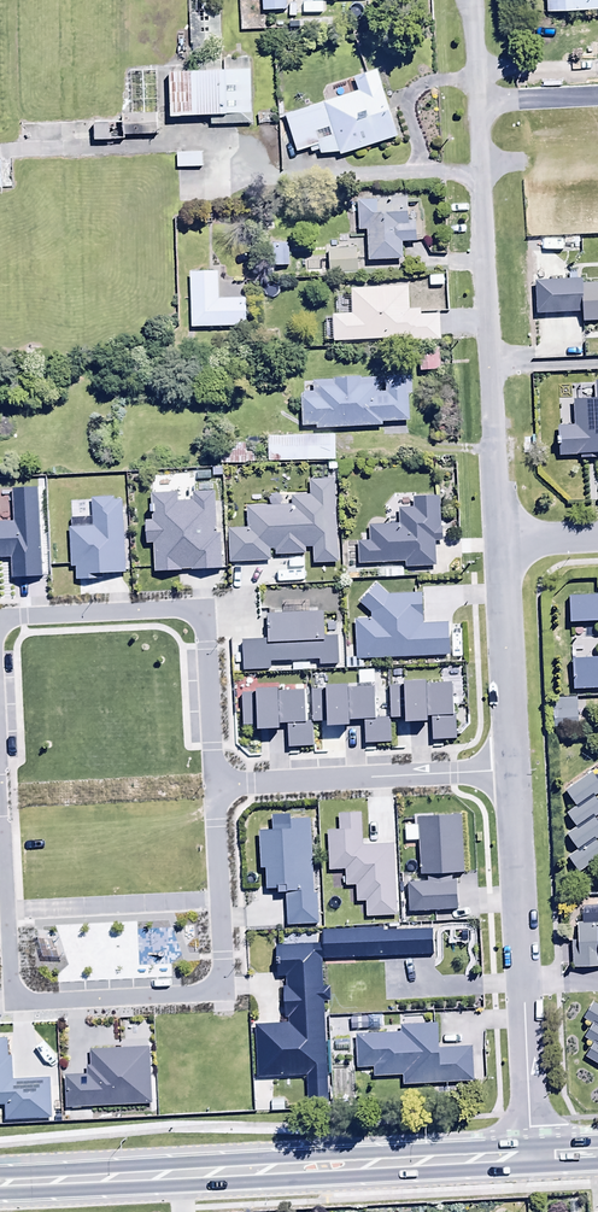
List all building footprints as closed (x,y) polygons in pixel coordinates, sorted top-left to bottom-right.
[(285,0),(261,0),(262,11),(285,10),(285,0)] [(546,13),(597,12),(597,0),(546,0),(546,13)] [(198,15),(189,15),(190,72),(168,73),(169,119),(209,118),(209,125),(250,124),(249,60),(224,61),(224,71),(221,71),(220,11),(198,12),(198,15)] [(377,71),(347,81),(351,94),(284,116),(296,154),(310,150),(313,157),(320,155),(322,162),(400,138),(393,115),(391,115),(377,71)] [(157,113),(122,114),(122,122),(93,123),(93,142),(125,141),(125,138),(158,137),(157,113)] [(177,153),(177,168),(203,168),(203,153),(177,153)] [(407,201),(357,203),(358,233),(365,232),(367,264),(401,262),(400,244),(416,244),(415,224),(408,224),(407,201)] [(267,245),(267,269),(289,268),(289,244),(267,245)] [(356,250),(327,251),(328,276),(357,275),(356,250)] [(246,328),(245,301),(218,301),(218,274),(189,275),(191,330),(246,328)] [(332,316),(333,343),(403,340),(403,343),(440,341),(439,316),(420,317),(420,311),(409,311),(408,280),(347,283),(347,292),(351,291),(351,300),(338,301),(338,314),(351,313),(351,315),(332,316)] [(535,283),(536,318),(581,316),(581,324),(597,323),(597,281),(535,283)] [(418,351),(419,372),(439,372),(439,350),(418,351)] [(313,394),(300,395),(301,428),(315,428),(315,430),(382,428),(382,425),(408,424),(407,397),(412,397),(411,378),(384,379),(385,393),(378,393),(378,379),(334,380),(334,382),(313,383),(313,394)] [(593,384),(594,401),(572,402),(573,427),(557,428),(559,459),(597,459),(597,383),(593,384)] [(223,409),(205,409),(206,423),(223,423),(223,409)] [(333,463),(333,437),(268,437),(268,463),(333,463)] [(357,542),(358,565),(405,564),(405,569),(430,568),(430,566),(435,566),(434,545),(437,545),(437,542),(442,542),(440,498),(412,499),(413,508),(398,509),(399,524),(368,525),(369,542),(357,542)] [(567,598),(569,625),(597,624),(597,597),(567,598)] [(571,659),(573,691),(597,690),(597,658),(571,659)] [(564,792),(575,808),(565,814),(575,828),(565,835),(575,850),(566,856),(578,874),(597,860),(597,775),(595,778),(592,773),(564,792)] [(581,907),(581,924),(577,924),(578,940),(570,940),(571,969),(597,968),(597,907),(581,907)] [(593,1004),(583,1020),(591,1025),(582,1040),(592,1045),(584,1059),(597,1067),(597,1007),(593,1004)]
